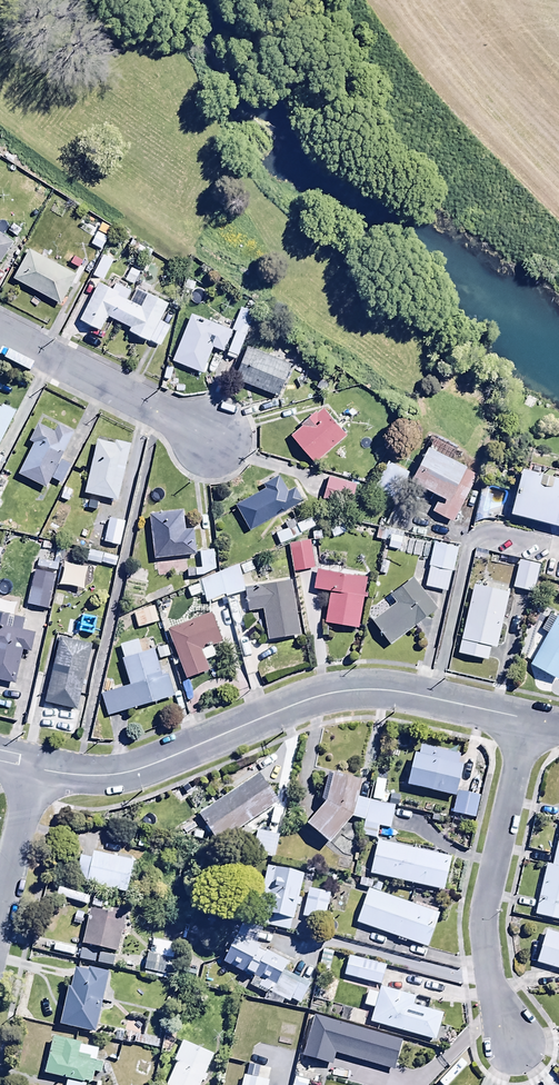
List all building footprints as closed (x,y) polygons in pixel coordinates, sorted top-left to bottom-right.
[(0,232),(0,259),(12,240),(0,232)] [(100,249),(106,237),(96,232),(89,244),(100,249)] [(27,246),(11,275),(59,302),(75,273),(27,246)] [(116,261),(102,255),(93,274),(107,280),(116,261)] [(146,290),(139,305),(116,294),(117,291),(96,280),(78,318),(100,329),(106,315),(129,326),(127,329),(149,340),(168,301),(146,290)] [(252,310),(239,306),(231,330),(233,330),(226,352),(237,356),(252,310)] [(171,359),(201,371),(211,346),(222,350),(231,328),(190,311),(171,359)] [(289,362),(245,344),(232,377),(276,395),(289,362)] [(14,411),(0,404),(0,440),(14,411)] [(299,422),(301,424),(288,436),(313,462),(345,432),(320,406),(315,411),(313,409),(299,422)] [(70,463),(58,457),(60,453),(63,455),(74,432),(56,423),(52,431),(36,423),(28,441),(32,443),(18,473),(45,486),(48,478),(60,483),(70,463)] [(112,442),(96,438),(83,492),(115,500),(129,443),(113,439),(112,442)] [(476,474),(462,467),(464,463),(425,444),(409,479),(438,493),(430,510),(453,521),(476,474)] [(537,469),(538,465),(521,460),(508,510),(558,523),(558,475),(537,469)] [(285,489),(276,473),(262,481),(264,486),(234,502),(248,529),(301,501),(293,485),(285,489)] [(355,481),(325,475),(321,498),(350,504),(355,481)] [(184,529),(182,511),(148,514),(153,557),(196,553),(194,528),(184,529)] [(124,520),(107,517),(102,542),(119,545),(124,520)] [(282,522),(284,527),(275,531),(279,542),(309,530),(304,518),(295,522),(293,517),(282,522)] [(340,520),(328,526),(333,537),(345,531),(340,520)] [(386,537),(389,537),(387,546),(399,548),(401,537),(401,532),(387,530),(386,537)] [(311,539),(289,541),(291,569),(313,567),(311,539)] [(456,544),(432,540),(423,584),(447,589),(456,544)] [(203,573),(214,568),(213,549),(199,550),(200,566),(194,567),(194,574),(203,573)] [(538,563),(518,558),(512,587),(532,591),(538,563)] [(203,603),(206,612),(209,611),(211,616),(229,609),(224,596),(243,589),(237,564),(198,579),(207,601),(203,603)] [(57,572),(34,567),(26,604),(49,609),(57,572)] [(316,567),(312,587),(329,590),(324,622),(356,627),(365,575),(316,567)] [(371,592),(378,594),(380,588),(383,588),(386,576),(376,574),(371,592)] [(394,602),(370,622),(389,644),(435,607),(409,575),(387,593),(394,602)] [(265,639),(294,634),(294,641),(305,639),(300,604),(294,605),(290,579),(244,586),(247,610),(260,608),(265,639)] [(456,652),(485,659),(488,645),(495,646),(509,589),(473,580),(456,652)] [(146,582),(133,582),(131,601),(144,602),(146,582)] [(153,603),(160,620),(175,614),(168,597),(153,603)] [(132,612),(137,628),(157,622),(152,606),(132,612)] [(14,682),(21,650),(28,651),(37,611),(22,608),(21,616),(0,611),(0,679),(14,682)] [(166,642),(170,640),(186,678),(208,669),(204,659),(213,655),(209,646),(221,641),(209,612),(187,621),(182,611),(175,614),(160,620),(158,621),(166,642)] [(539,628),(546,631),(528,664),(557,680),(558,676),(558,618),(548,612),(539,628)] [(89,643),(58,636),(43,700),(75,707),(89,643)] [(107,716),(172,693),(170,687),(178,684),(171,664),(159,668),(152,648),(141,651),(136,637),(116,644),(129,683),(99,693),(107,716)] [(165,644),(154,648),(159,660),(170,656),(165,644)] [(460,753),(419,744),(417,753),(412,752),(405,785),(453,795),(460,764),(457,763),(460,753)] [(258,772),(197,813),(217,842),(277,801),(258,772)] [(331,772),(330,773),(325,772),(319,798),(324,799),(305,822),(328,842),(350,816),(355,794),(359,779),(331,772)] [(478,796),(455,790),(451,812),(473,817),(478,796)] [(368,798),(355,794),(350,816),(363,819),(368,798)] [(140,829),(151,831),(154,816),(143,813),(140,829)] [(550,863),(545,862),(533,912),(558,918),(558,824),(550,863)] [(151,831),(140,829),(137,846),(148,849),(151,831)] [(277,833),(255,829),(251,853),(274,857),(277,833)] [(450,857),(375,840),(367,874),(442,890),(450,857)] [(92,852),(90,858),(78,856),(76,868),(88,870),(85,885),(125,893),(131,859),(92,852)] [(300,896),(297,896),(301,873),(265,867),(257,912),(293,918),(295,906),(298,906),(300,896)] [(379,893),(382,885),(359,877),(356,885),(366,888),(355,922),(426,946),(437,912),(379,893)] [(329,893),(307,888),(301,916),(323,921),(329,893)] [(127,915),(89,906),(80,943),(118,952),(127,915)] [(545,928),(535,959),(558,967),(558,933),(545,928)] [(270,1003),(281,1004),(283,999),(289,1001),(290,999),(300,1003),(308,982),(281,971),(285,960),(232,937),(221,963),(242,972),(244,969),(254,974),(249,985),(265,992),(262,999),(270,1003)] [(167,957),(172,958),(175,943),(149,938),(146,952),(167,957)] [(332,950),(322,948),(318,969),(329,970),(332,950)] [(162,976),(167,957),(146,952),(142,972),(162,976)] [(348,955),(347,959),(343,958),(341,966),(345,967),(343,974),(378,984),(383,964),(348,955)] [(69,985),(66,984),(58,1023),(93,1031),(106,971),(86,966),(85,968),(74,965),(69,985)] [(379,985),(377,993),(367,990),(362,1004),(372,1007),(368,1020),(433,1040),(441,1013),(412,1004),(415,995),(379,985)] [(281,1004),(270,1003),(258,1067),(287,1073),(290,1057),(300,1059),(309,1009),(281,1004)] [(400,1039),(313,1013),(303,1054),(332,1063),(335,1051),(391,1068),(400,1039)] [(135,1033),(133,1042),(157,1048),(159,1039),(135,1033)] [(51,1036),(42,1071),(66,1077),(64,1084),(85,1084),(86,1082),(91,1083),(94,1071),(101,1073),(103,1063),(94,1061),(97,1047),(51,1036)] [(213,1053),(180,1039),(171,1059),(174,1061),(164,1084),(200,1084),(202,1081),(205,1082),(208,1075),(204,1073),(213,1053)] [(242,1074),(239,1084),(266,1084),(267,1080),(242,1074)]
